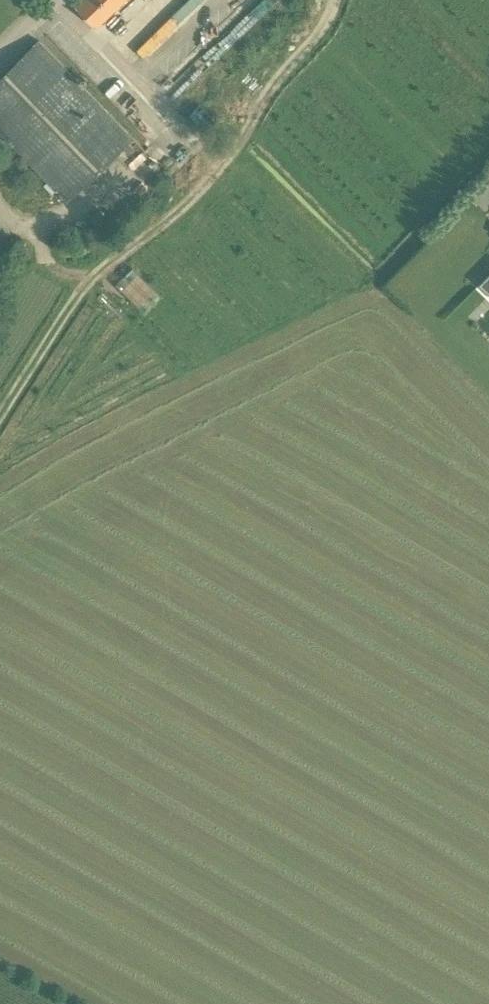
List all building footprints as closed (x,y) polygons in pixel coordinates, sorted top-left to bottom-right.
[(74,6),(94,27),(123,0),(81,0),(74,6)] [(205,0),(166,0),(159,7),(157,5),(126,36),(146,57),(205,0)] [(131,137),(38,40),(0,77),(0,132),(47,181),(43,185),(52,194),(56,190),(66,200),(131,137)] [(480,282),(481,284),(482,283),(488,290),(488,273),(480,282)]
